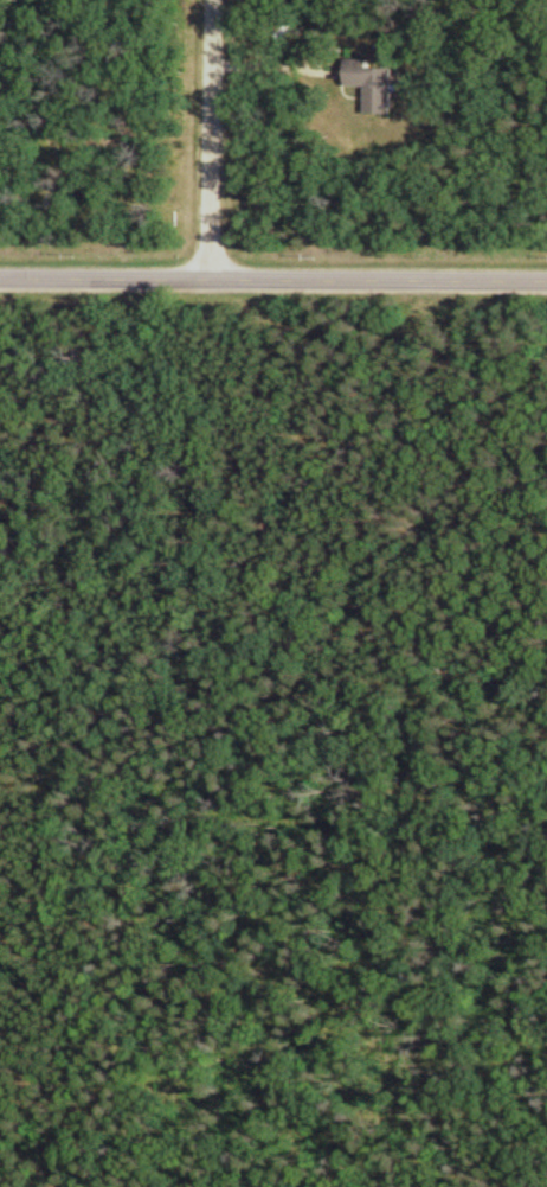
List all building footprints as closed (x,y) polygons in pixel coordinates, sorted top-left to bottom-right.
[(401,111),(401,64),(378,64),(378,56),(351,56),(351,84),(373,84),(372,111),(401,111)]
